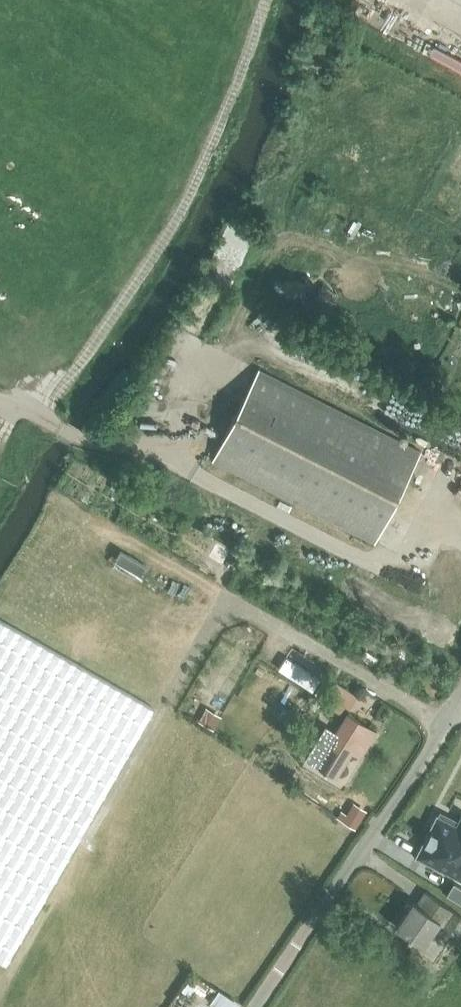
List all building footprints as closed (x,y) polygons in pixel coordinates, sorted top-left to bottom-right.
[(258,369),(213,460),(375,542),(421,452),(258,369)] [(7,965),(155,708),(0,620),(0,961),(7,965)] [(328,693),(330,694),(345,704),(349,706),(357,694),(336,681),(328,693)] [(345,704),(330,694),(324,704),(339,713),(345,704)] [(346,713),(315,762),(337,777),(352,753),(360,758),(376,732),(346,713)] [(343,820),(355,828),(366,812),(354,803),(343,820)] [(425,835),(460,853),(460,814),(456,822),(436,813),(425,835)] [(414,857),(460,881),(460,853),(425,835),(414,857)] [(446,894),(460,903),(460,887),(453,882),(446,894)] [(413,901),(395,926),(423,945),(439,923),(458,936),(460,931),(460,916),(425,891),(417,903),(413,901)] [(416,953),(411,960),(418,965),(423,957),(416,953)] [(216,1006),(234,1006),(238,1001),(217,988),(208,1002),(216,1006)]
